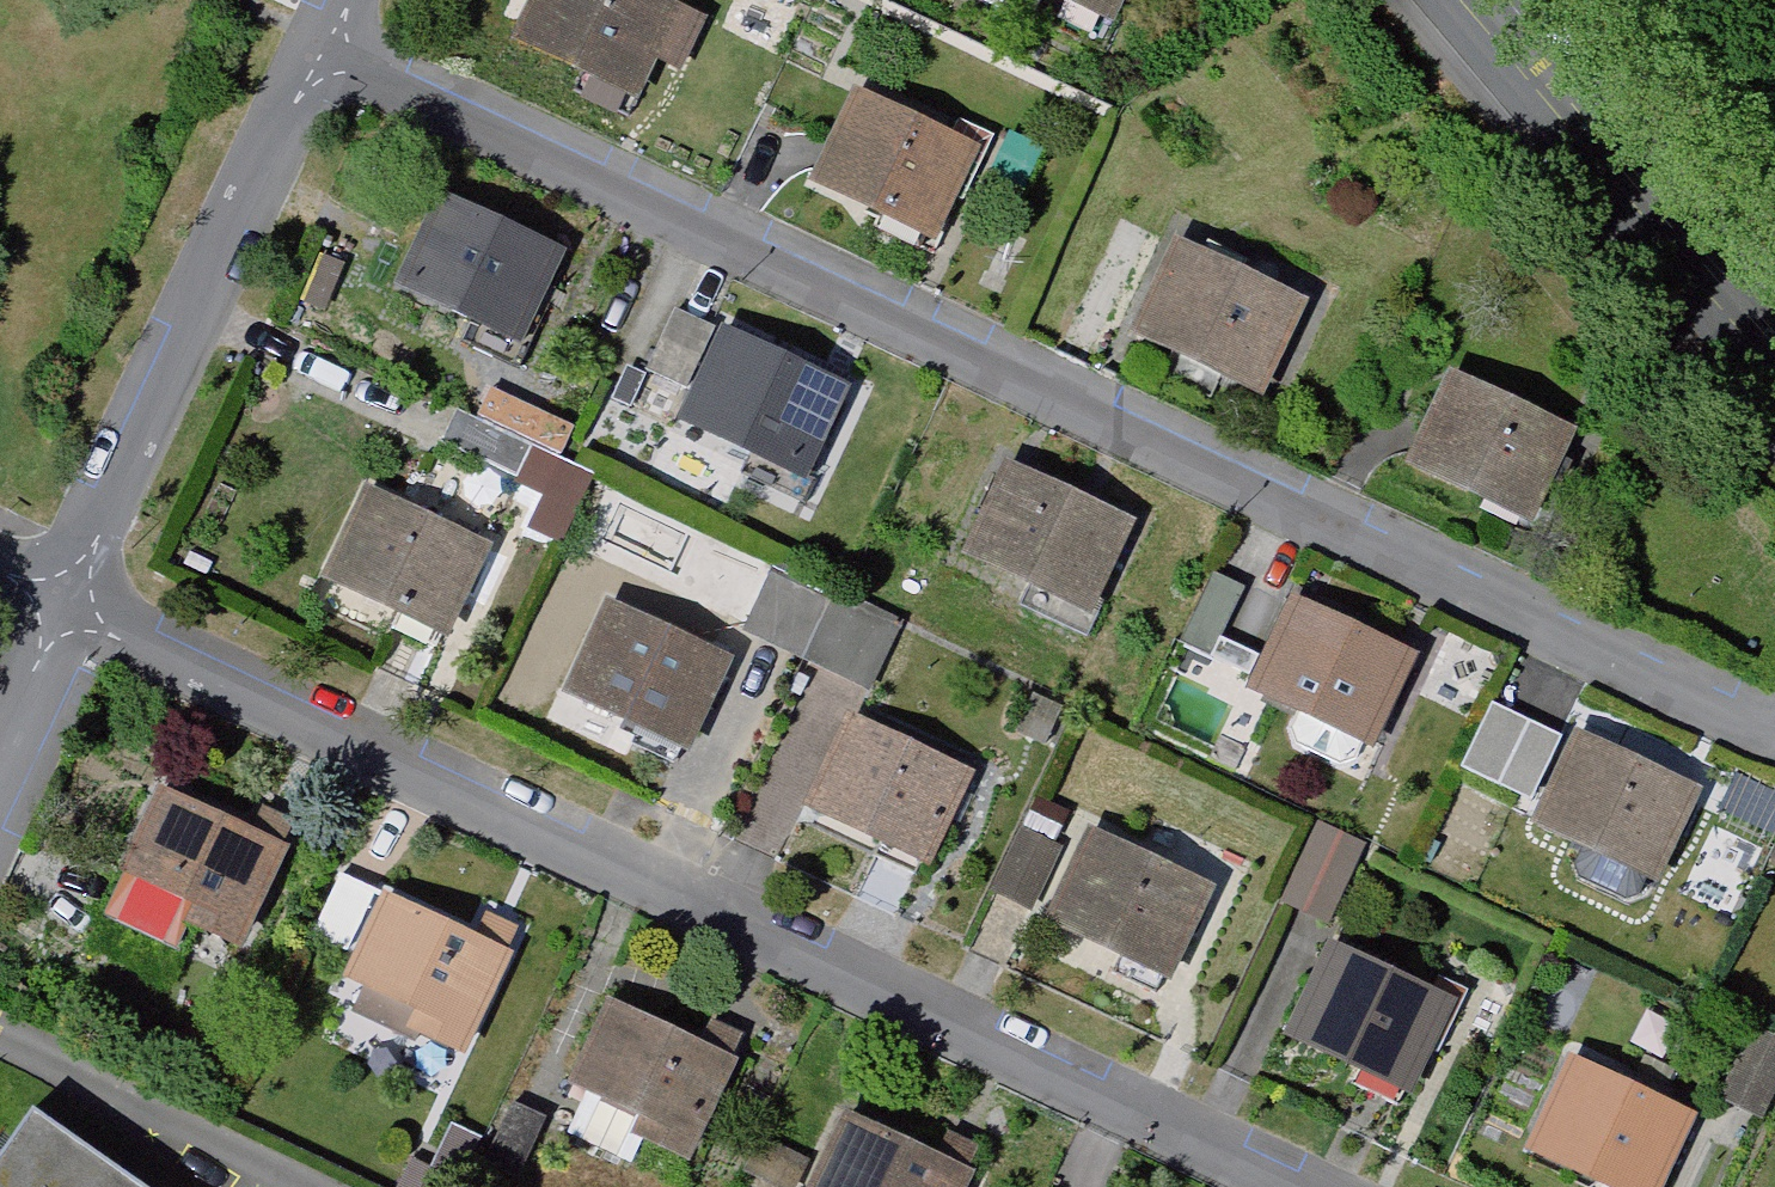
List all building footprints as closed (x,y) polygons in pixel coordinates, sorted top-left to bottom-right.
[(681,0),(528,0),(508,43),(644,105),(690,4),(681,0)] [(1122,22),(1132,0),(1074,0),(1122,22)] [(990,147),(854,85),(808,186),(943,248),(990,147)] [(572,249),(437,187),(391,288),(526,350),(572,249)] [(1323,295),(1187,233),(1141,334),(1276,396),(1323,295)] [(858,390),(722,328),(676,429),(811,491),(858,390)] [(1595,429),(1459,367),(1413,467),(1548,529),(1595,429)] [(1147,524),(1012,462),(965,563),(1101,625),(1147,524)] [(497,550),(361,488),(315,589),(450,651),(497,550)] [(856,621),(860,613),(769,575),(746,628),(862,677),(882,631),(856,621)] [(1434,657),(1298,595),(1252,696),(1387,758),(1434,657)] [(745,662),(610,600),(563,701),(699,763),(745,662)] [(1492,701),(1463,771),(1539,802),(1568,733),(1492,701)] [(987,775),(852,713),(805,814),(941,876),(987,775)] [(1718,791),(1582,729),(1536,830),(1671,892),(1718,791)] [(297,847),(161,785),(115,885),(250,948),(297,847)] [(1288,910),(1338,921),(1358,835),(1308,823),(1288,910)] [(1226,894),(1091,832),(1044,932),(1180,994),(1226,894)] [(520,951),(385,889),(338,989),(474,1051),(520,951)] [(1471,1011),(1335,949),(1289,1050),(1424,1112),(1471,1011)] [(747,1062),(612,1000),(566,1101),(701,1163),(747,1062)] [(1579,1059),(1532,1160),(1591,1186),(1684,1186),(1714,1121),(1579,1059)] [(851,1112),(817,1186),(981,1186),(987,1174),(851,1112)] [(36,1118),(0,1169),(0,1186),(133,1186),(36,1118)]
